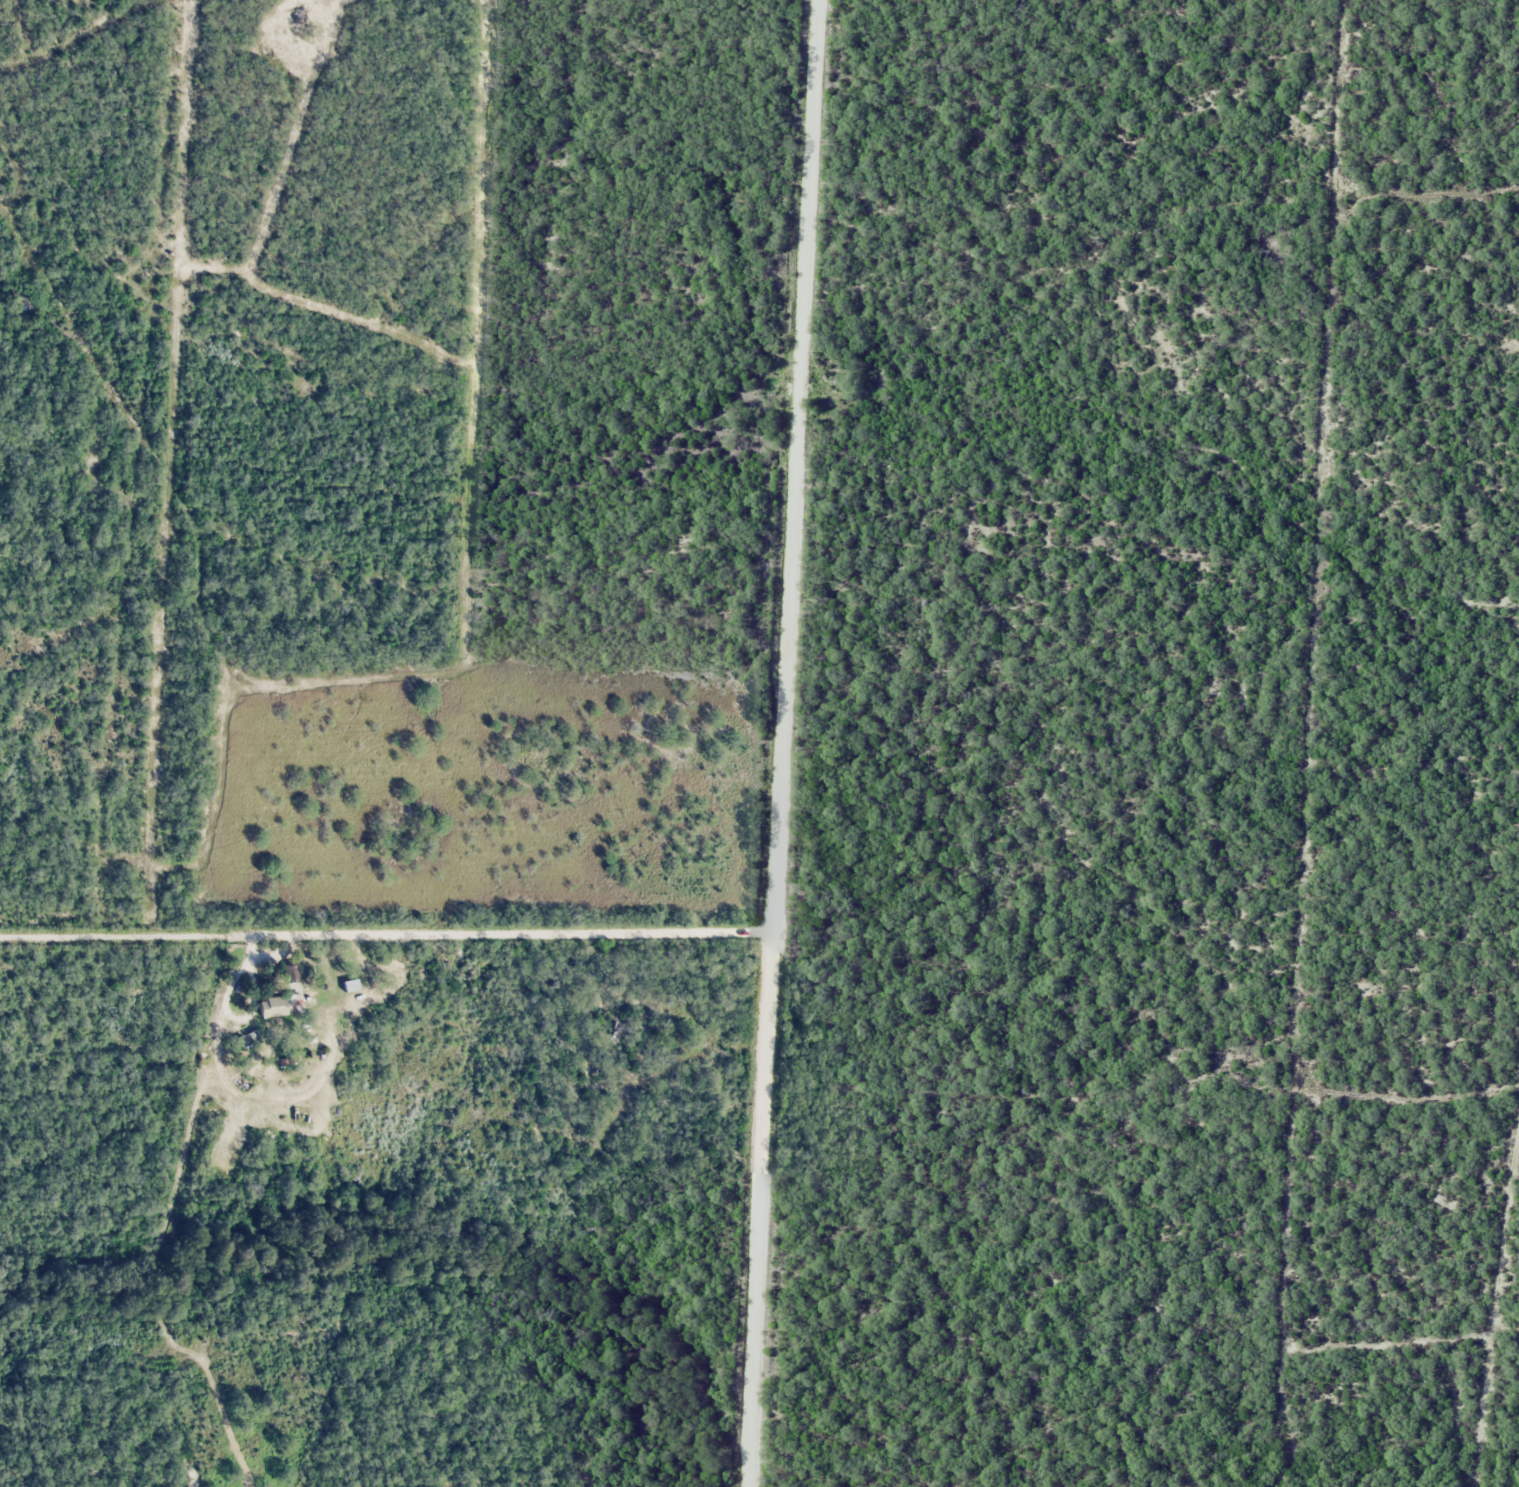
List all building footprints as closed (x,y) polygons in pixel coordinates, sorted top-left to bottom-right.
[(301,981),(299,963),(285,965),(287,982),(301,981)] [(263,1016),(299,1012),(296,994),(260,998),(263,1016)]
